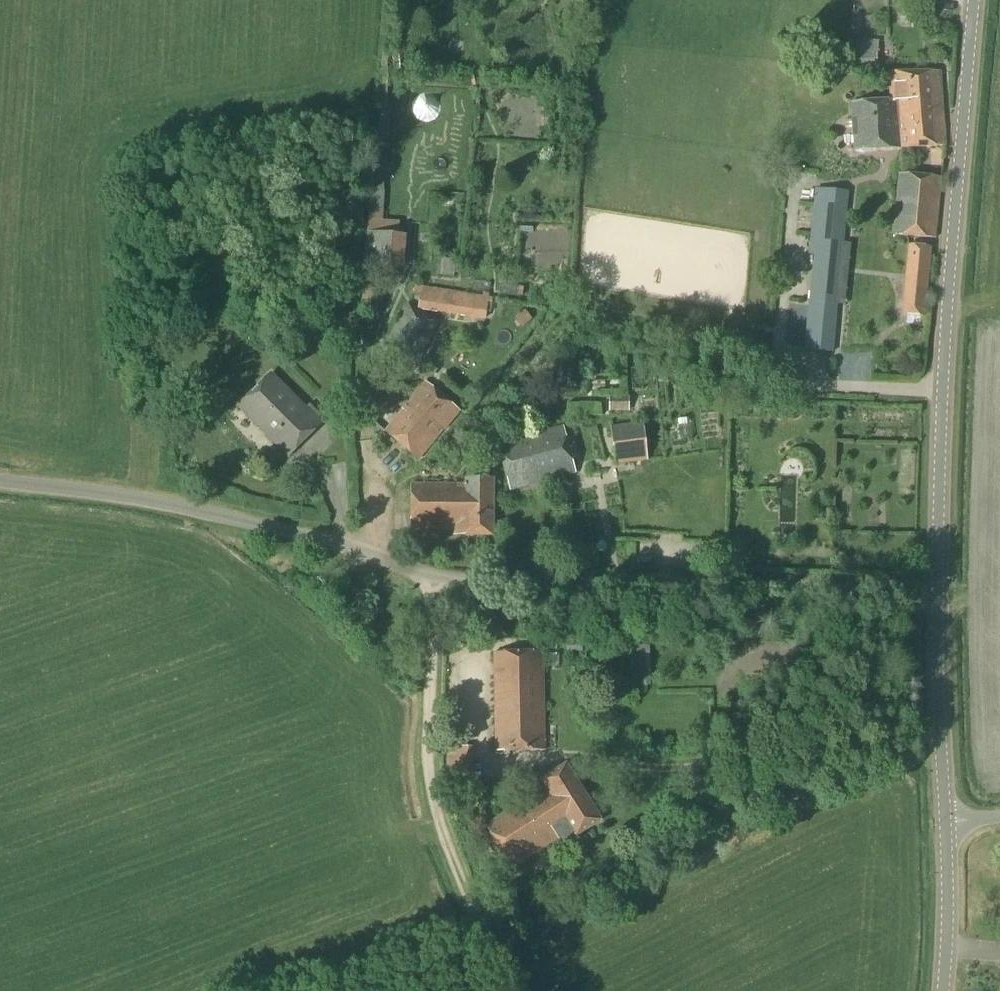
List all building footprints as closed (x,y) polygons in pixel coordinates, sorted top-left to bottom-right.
[(876,52),(875,42),(860,43),(861,53),(856,54),(857,68),(878,68),(877,52),(876,52)] [(891,101),(853,103),(855,150),(945,145),(940,72),(890,73),(891,101)] [(935,238),(941,178),(899,174),(893,235),(935,238)] [(831,352),(848,191),(816,188),(799,348),(831,352)] [(405,272),(407,237),(365,233),(363,268),(405,272)] [(923,316),(930,248),(909,246),(902,314),(923,316)] [(485,318),(488,298),(422,288),(419,307),(485,318)] [(418,362),(440,321),(408,304),(386,344),(418,362)] [(526,310),(514,319),(521,329),(533,320),(526,310)] [(288,457),(321,424),(271,374),(238,407),(288,457)] [(444,430),(460,412),(425,383),(385,431),(419,459),(444,429),(444,430)] [(642,422),(610,426),(615,463),(647,459),(642,422)] [(510,491),(576,473),(563,427),(498,444),(510,491)] [(493,536),(493,479),(466,479),(466,485),(411,484),(411,530),(454,530),(454,535),(466,535),(466,536),(493,536)] [(581,641),(567,642),(567,653),(581,652),(581,641)] [(496,752),(544,751),(542,652),(494,653),(496,752)] [(447,784),(474,783),(474,746),(447,747),(447,784)] [(576,837),(601,821),(566,765),(541,781),(546,788),(485,826),(511,868),(558,838),(561,843),(575,835),(576,837)]
